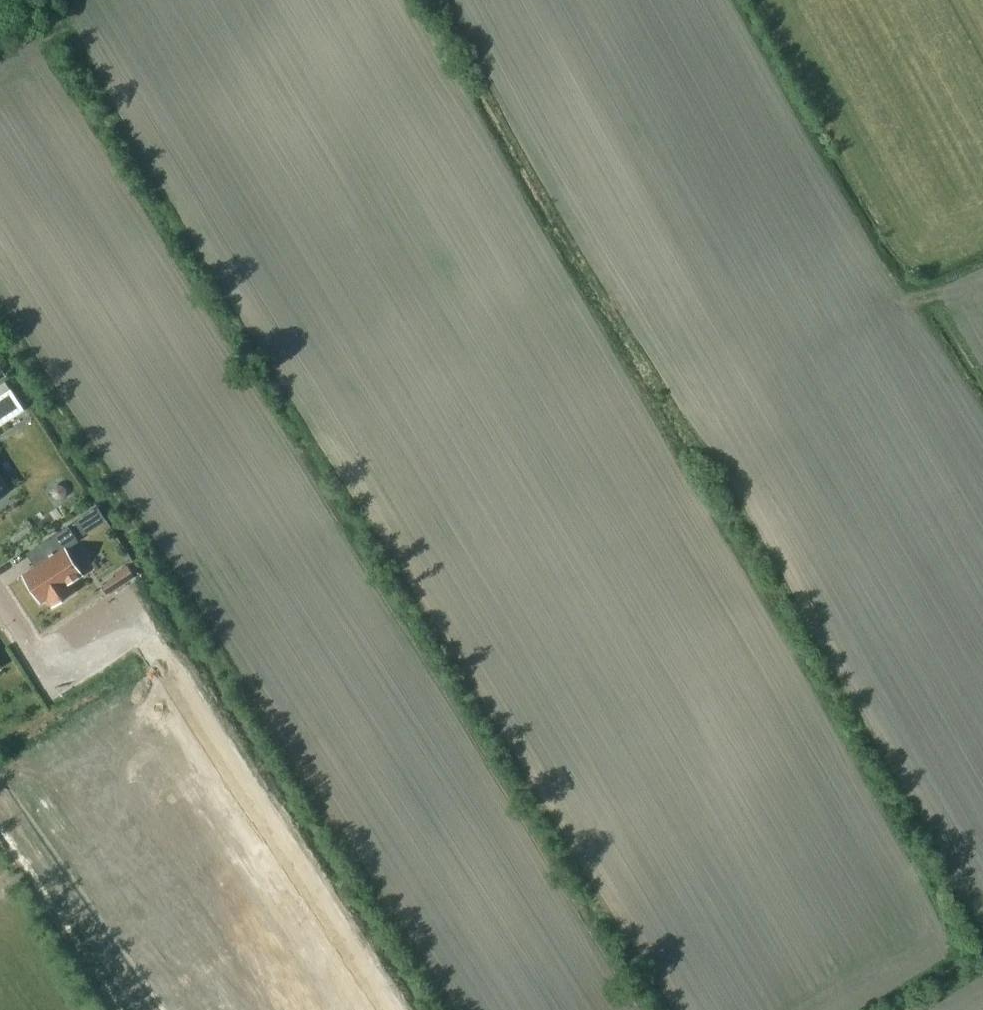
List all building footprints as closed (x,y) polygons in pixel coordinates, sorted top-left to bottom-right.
[(23,410),(10,390),(0,396),(0,397),(13,417),(23,410)] [(0,474),(0,497),(11,491),(0,474)] [(53,490),(53,494),(54,497),(58,499),(62,499),(65,497),(67,494),(67,490),(65,487),(62,485),(58,485),(55,487),(53,490)] [(81,518),(75,521),(84,535),(90,532),(81,518)] [(35,567),(23,574),(41,601),(48,597),(53,605),(73,592),(68,584),(83,574),(66,548),(78,541),(68,526),(41,544),(50,557),(35,567)] [(129,565),(115,575),(116,577),(121,584),(135,575),(134,574),(130,567),(129,565)]
